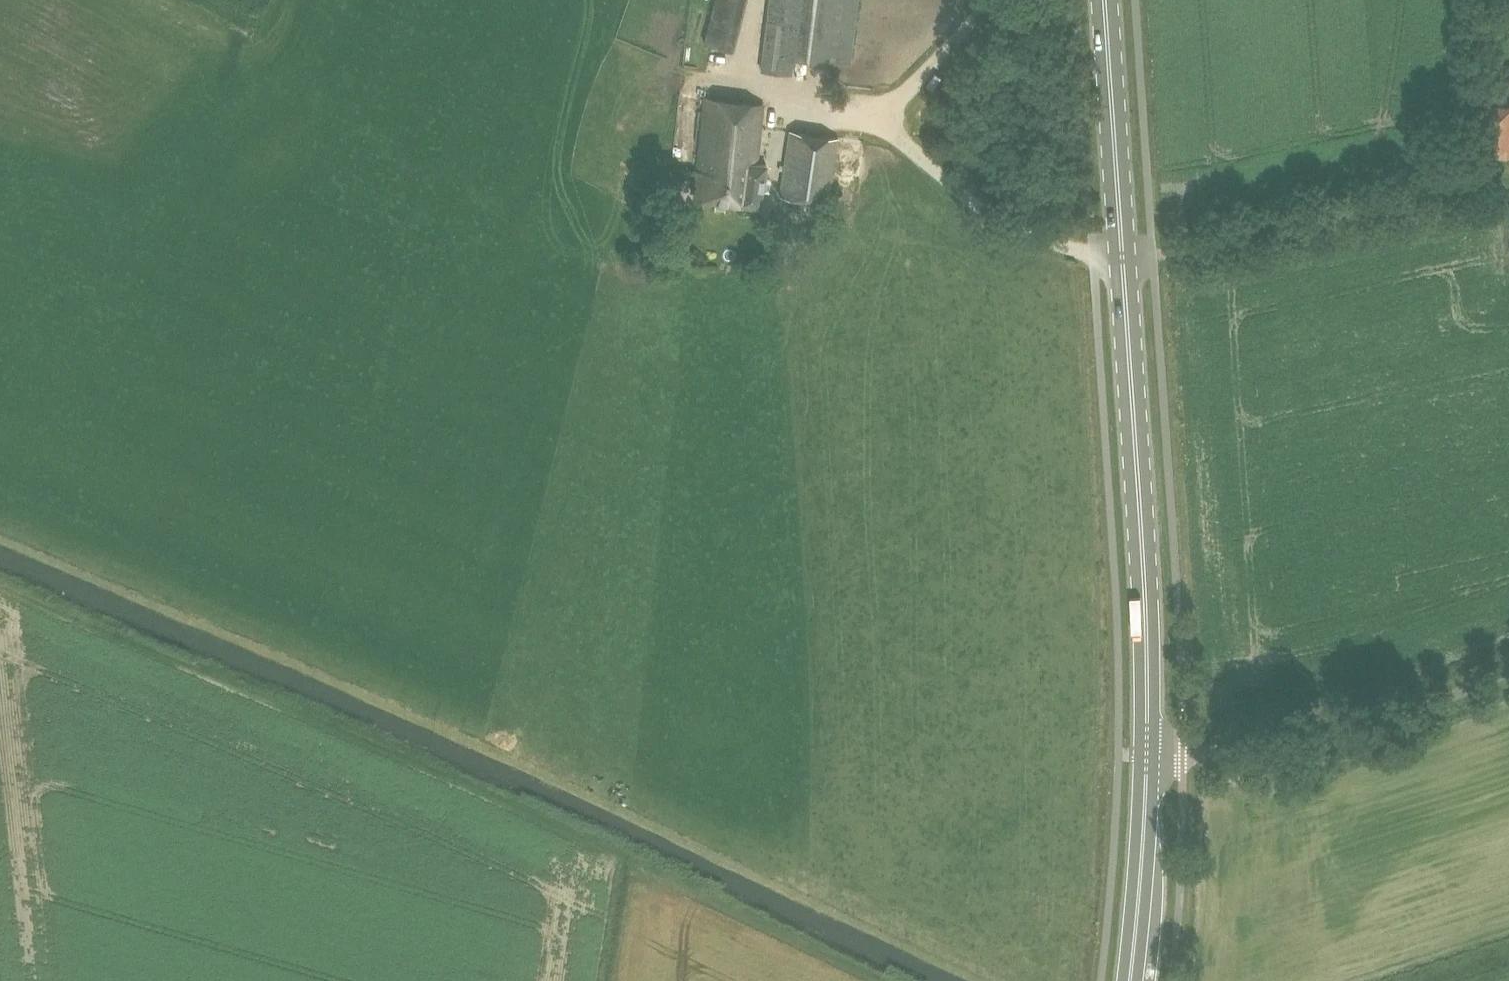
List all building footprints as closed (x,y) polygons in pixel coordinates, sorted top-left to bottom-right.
[(753,0),(726,0),(716,43),(742,49),(753,0)] [(764,53),(849,63),(857,0),(770,0),(764,53)] [(760,104),(704,98),(694,202),(759,208),(764,164),(754,163),(760,104)] [(1478,101),(1472,154),(1508,156),(1508,105),(1478,101)] [(838,137),(790,130),(780,195),(828,202),(838,137)]
